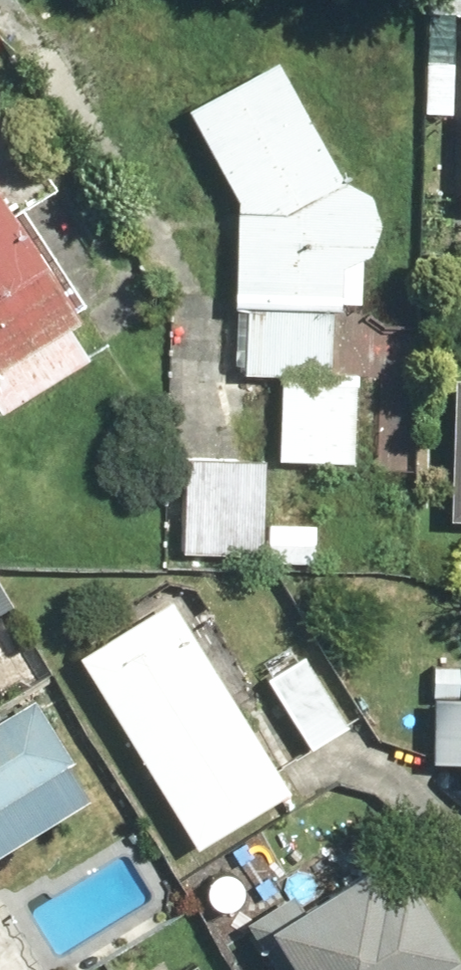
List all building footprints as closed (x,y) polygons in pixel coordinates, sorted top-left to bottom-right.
[(274,63),(185,112),(234,202),(235,212),(231,307),(337,312),(337,305),(357,305),(358,261),(362,258),(364,255),(366,253),(369,250),(371,247),(372,243),(373,240),(374,236),(375,233),(375,229),(375,225),(375,222),(375,218),(374,214),(372,211),(371,208),(369,204),(367,201),(365,198),(362,196),(360,193),(357,191),(353,189),(350,188),(347,186),(343,185),(340,185),(336,184),(332,184),(323,153),(274,63)] [(89,363),(65,323),(85,311),(26,214),(55,197),(0,106),(0,416),(89,363)] [(363,371),(332,370),(335,315),(248,311),(244,373),(285,375),(281,459),(359,463),(363,371)] [(446,521),(460,522),(460,376),(453,375),(446,521)] [(267,463),(187,458),(181,554),(260,560),(267,463)] [(166,600),(77,656),(198,851),(287,796),(166,600)] [(317,651),(268,680),(310,749),(358,721),(317,651)] [(89,796),(30,700),(0,719),(0,851),(89,796)] [(264,929),(289,969),(460,969),(460,962),(390,854),(264,929)]
